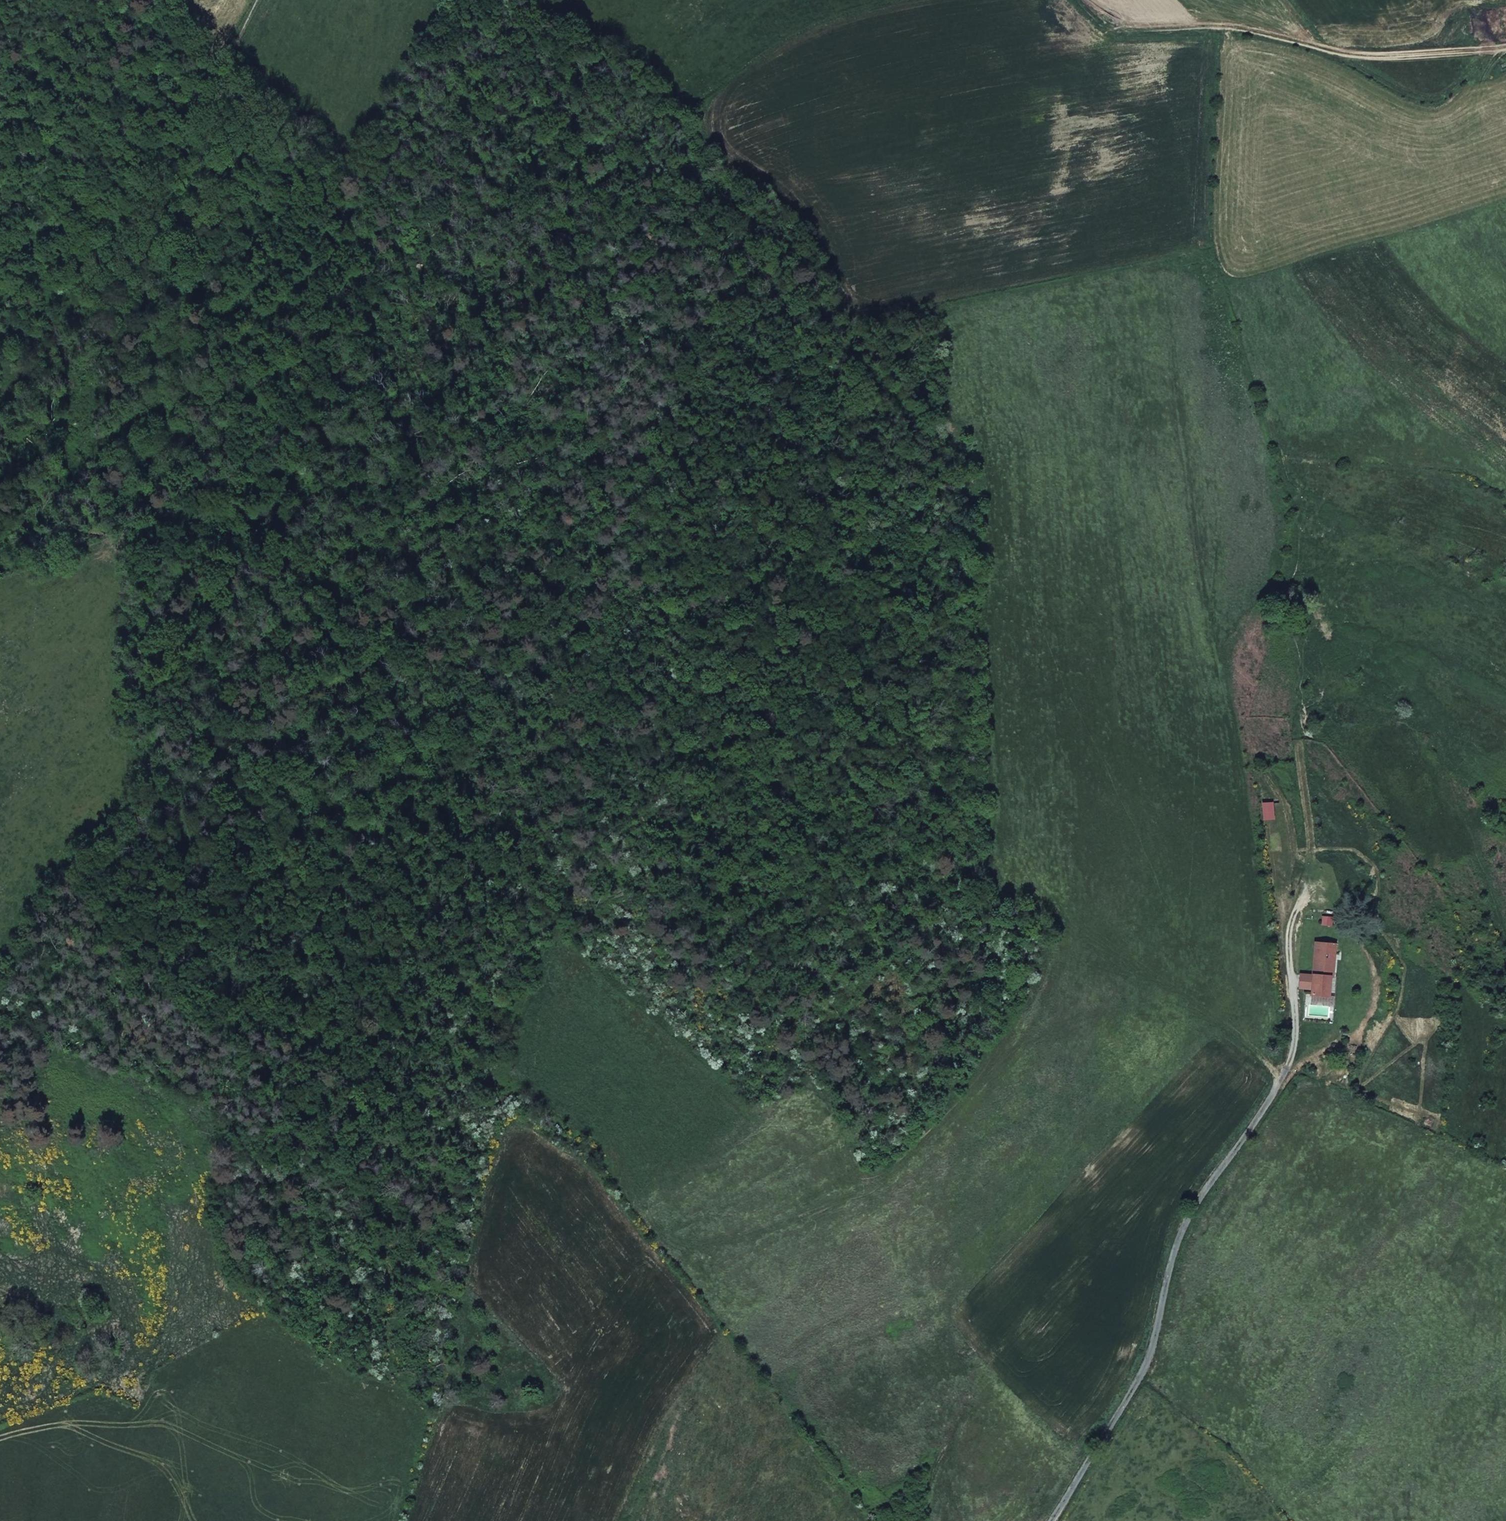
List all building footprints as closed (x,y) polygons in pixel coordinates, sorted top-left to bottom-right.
[(1339,915),(1319,914),(1316,990),(1327,990),(1334,991),(1335,946),(1338,946),(1339,915)] [(1327,990),(1316,990),(1316,1000),(1327,1001),(1327,990)]
